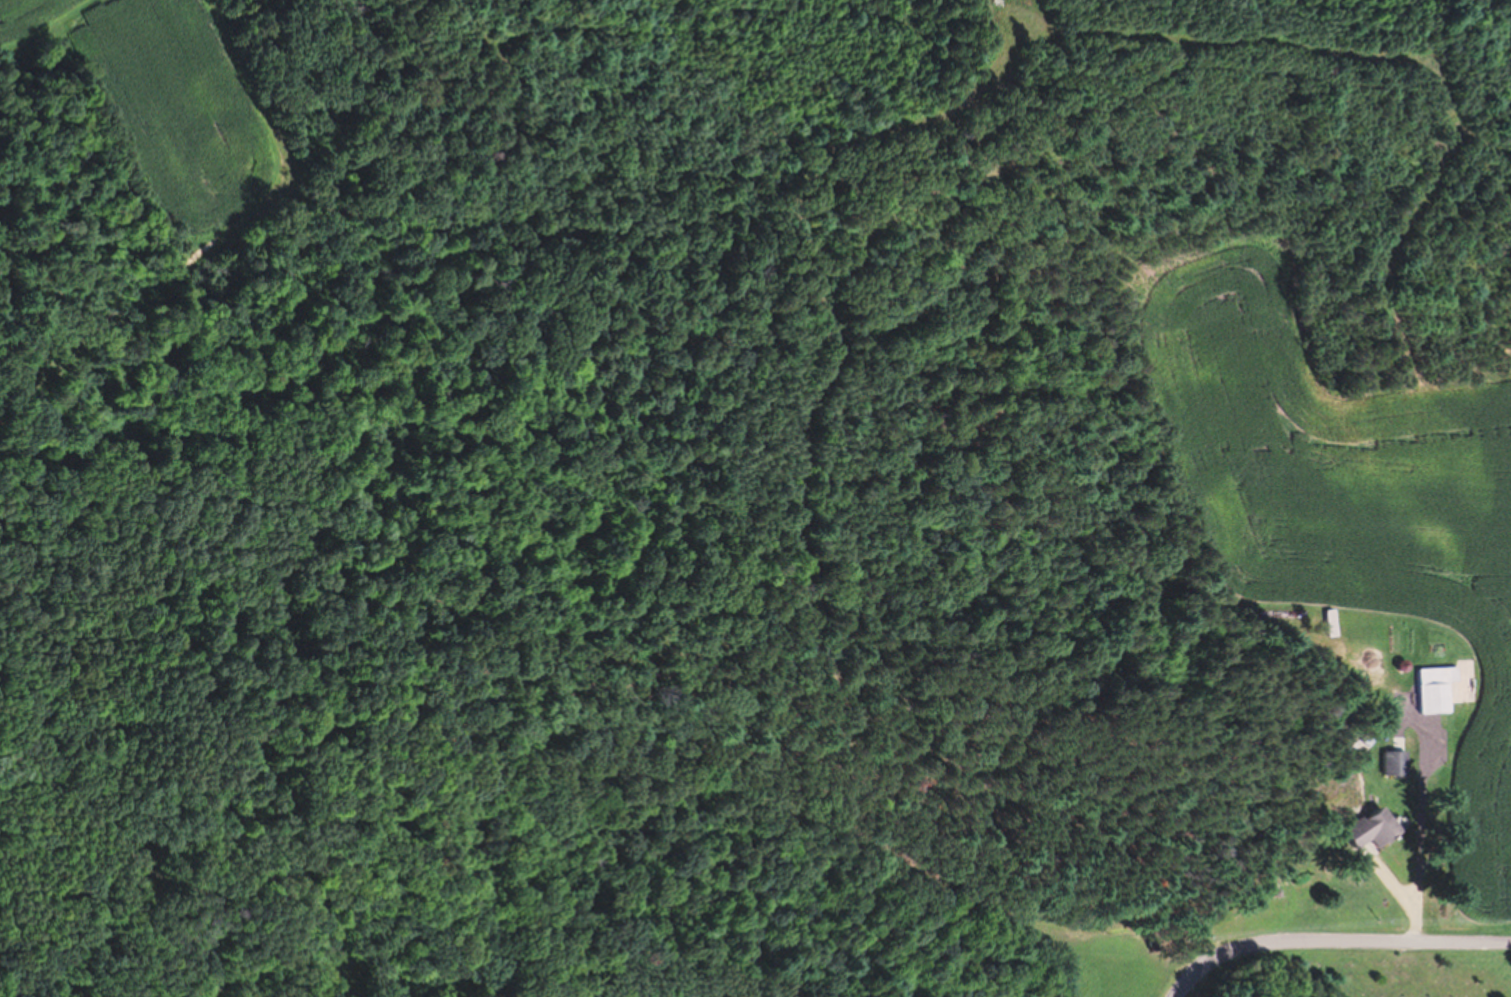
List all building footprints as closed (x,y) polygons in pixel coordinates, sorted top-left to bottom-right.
[(1342,612),(1334,612),(1334,637),(1342,637),(1342,612)] [(1429,715),(1459,714),(1458,685),(1467,684),(1466,669),(1427,670),(1429,715)] [(1393,775),(1415,775),(1415,753),(1393,753),(1393,775)] [(1388,850),(1413,833),(1393,805),(1356,831),(1369,849),(1382,841),(1388,850)]
